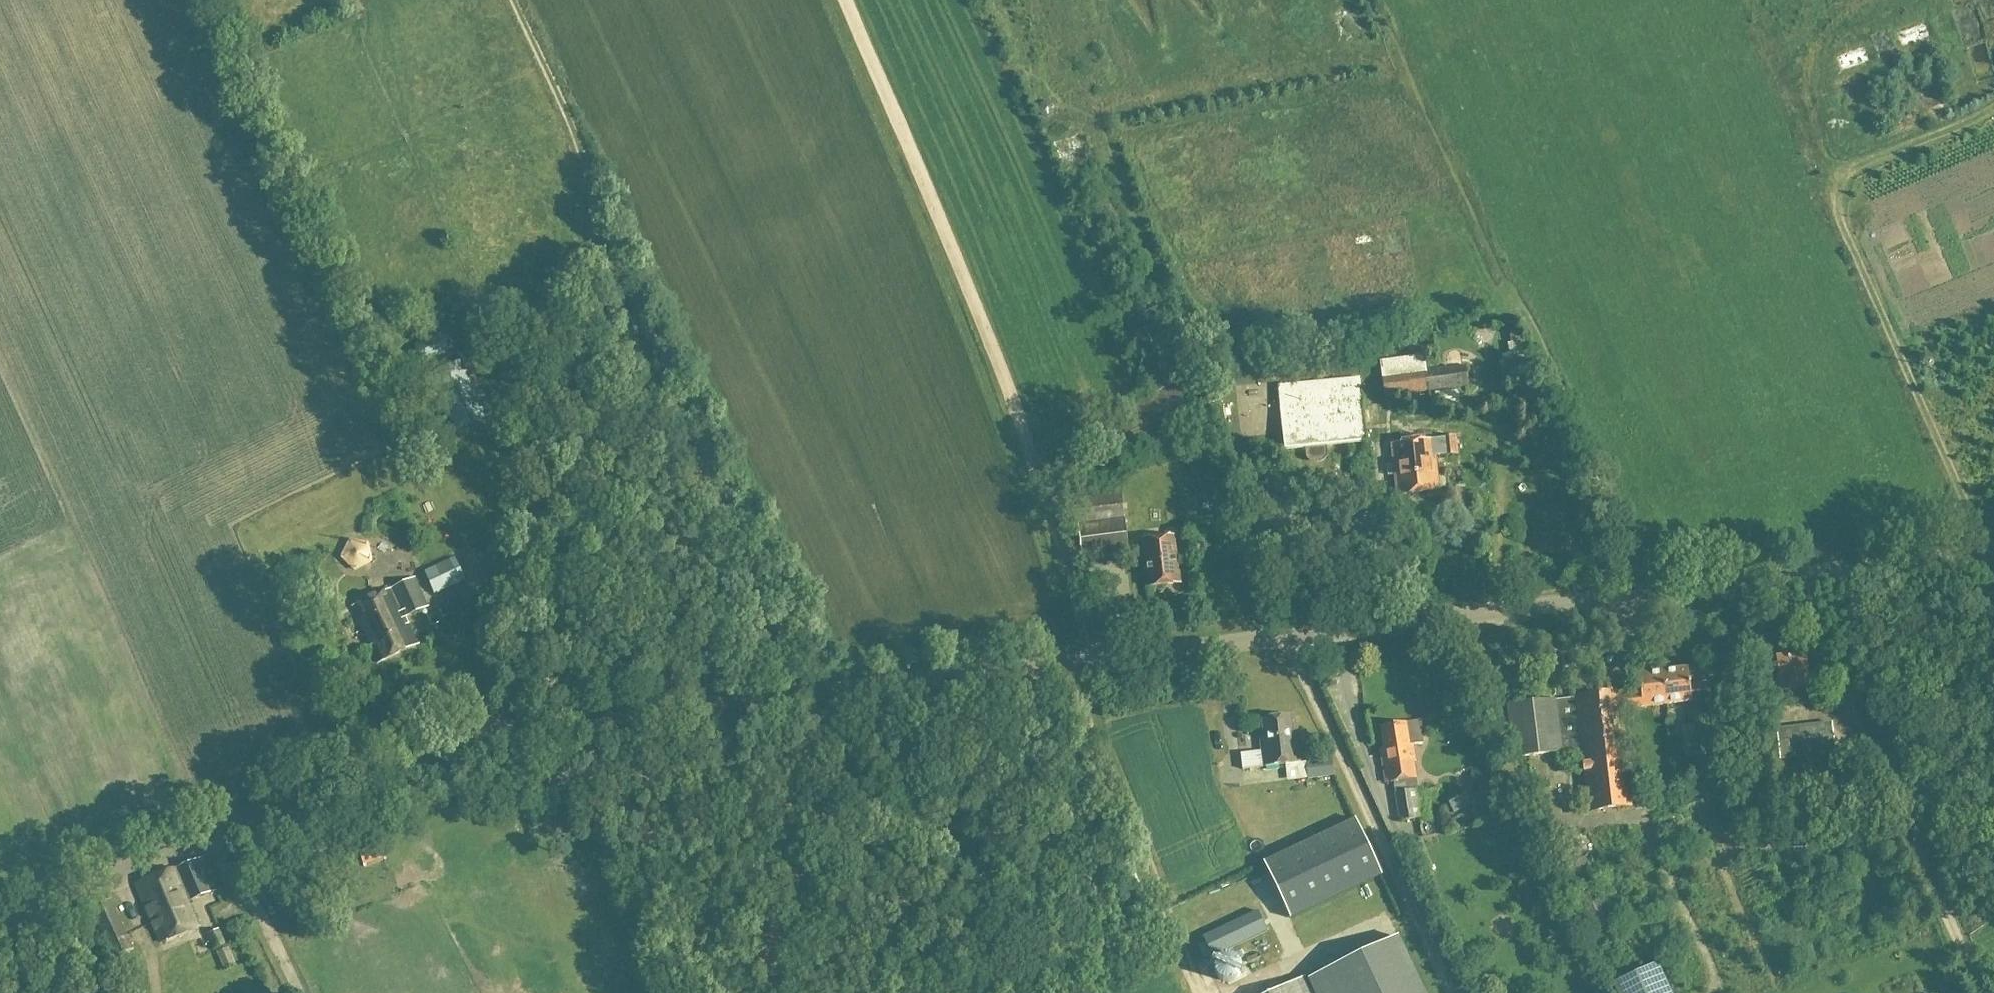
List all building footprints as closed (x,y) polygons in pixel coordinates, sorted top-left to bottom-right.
[(444,331),(416,346),(424,363),(453,349),(444,331)] [(1411,339),(1381,342),(1382,360),(1412,357),(1411,339)] [(430,375),(457,432),(488,417),(461,360),(430,375)] [(1465,366),(1382,377),(1385,397),(1467,386),(1465,366)] [(1305,449),(1306,459),(1307,461),(1308,462),(1310,463),(1312,464),(1314,464),(1316,464),(1317,464),(1319,463),(1321,463),(1322,462),(1324,460),(1325,459),(1326,457),(1325,447),(1366,443),(1359,378),(1278,387),(1284,451),(1305,449)] [(1456,453),(1454,436),(1391,444),(1398,496),(1437,491),(1433,455),(1443,453),(1443,455),(1456,453)] [(1121,494),(1119,494),(1071,500),(1074,525),(1077,524),(1082,558),(1129,553),(1121,494)] [(1179,583),(1174,537),(1142,541),(1147,587),(1179,583)] [(350,542),(341,558),(353,570),(370,561),(366,544),(350,542)] [(426,572),(437,594),(464,581),(454,559),(426,572)] [(427,607),(414,579),(351,608),(377,664),(418,645),(409,625),(408,626),(405,618),(427,607)] [(439,612),(428,617),(432,626),(443,621),(439,612)] [(1779,680),(1775,680),(1777,693),(1809,689),(1805,654),(1776,657),(1779,680)] [(1712,657),(1715,678),(1739,675),(1736,655),(1712,657)] [(1687,667),(1662,671),(1667,704),(1711,698),(1709,683),(1690,685),(1687,667)] [(1556,701),(1508,706),(1514,758),(1562,752),(1562,751),(1581,749),(1588,811),(1633,806),(1622,710),(1667,704),(1662,671),(1638,674),(1640,692),(1620,694),(1620,693),(1574,698),(1574,699),(1556,701)] [(1261,720),(1263,732),(1259,733),(1264,767),(1300,762),(1297,740),(1294,741),(1290,716),(1261,720)] [(1422,818),(1416,778),(1414,763),(1416,763),(1413,745),(1423,743),(1419,720),(1380,726),(1384,749),(1380,750),(1385,783),(1393,782),(1399,821),(1422,818)] [(1830,726),(1780,732),(1783,757),(1833,751),(1832,740),(1832,739),(1830,726)] [(1306,761),(1308,779),(1333,776),(1331,759),(1306,761)] [(1290,919),(1382,876),(1355,820),(1263,863),(1290,919)] [(387,859),(377,834),(354,843),(364,868),(387,859)] [(216,891),(201,858),(136,885),(160,942),(199,926),(190,902),(216,891)] [(298,903),(293,891),(278,897),(283,909),(298,903)] [(133,950),(111,899),(89,909),(111,959),(133,950)] [(1258,911),(1202,937),(1211,957),(1267,931),(1258,911)] [(214,950),(225,945),(219,929),(207,934),(214,950)] [(1313,992),(1424,992),(1398,938),(1307,981),(1313,992)] [(1230,955),(1224,954),(1216,957),(1211,963),(1210,970),(1213,978),(1219,982),(1226,984),(1233,982),(1237,977),(1240,971),(1239,964),(1236,958),(1230,955)] [(1618,992),(1670,992),(1657,964),(1613,984),(1618,992)] [(1304,978),(1272,992),(1311,992),(1304,978)]
